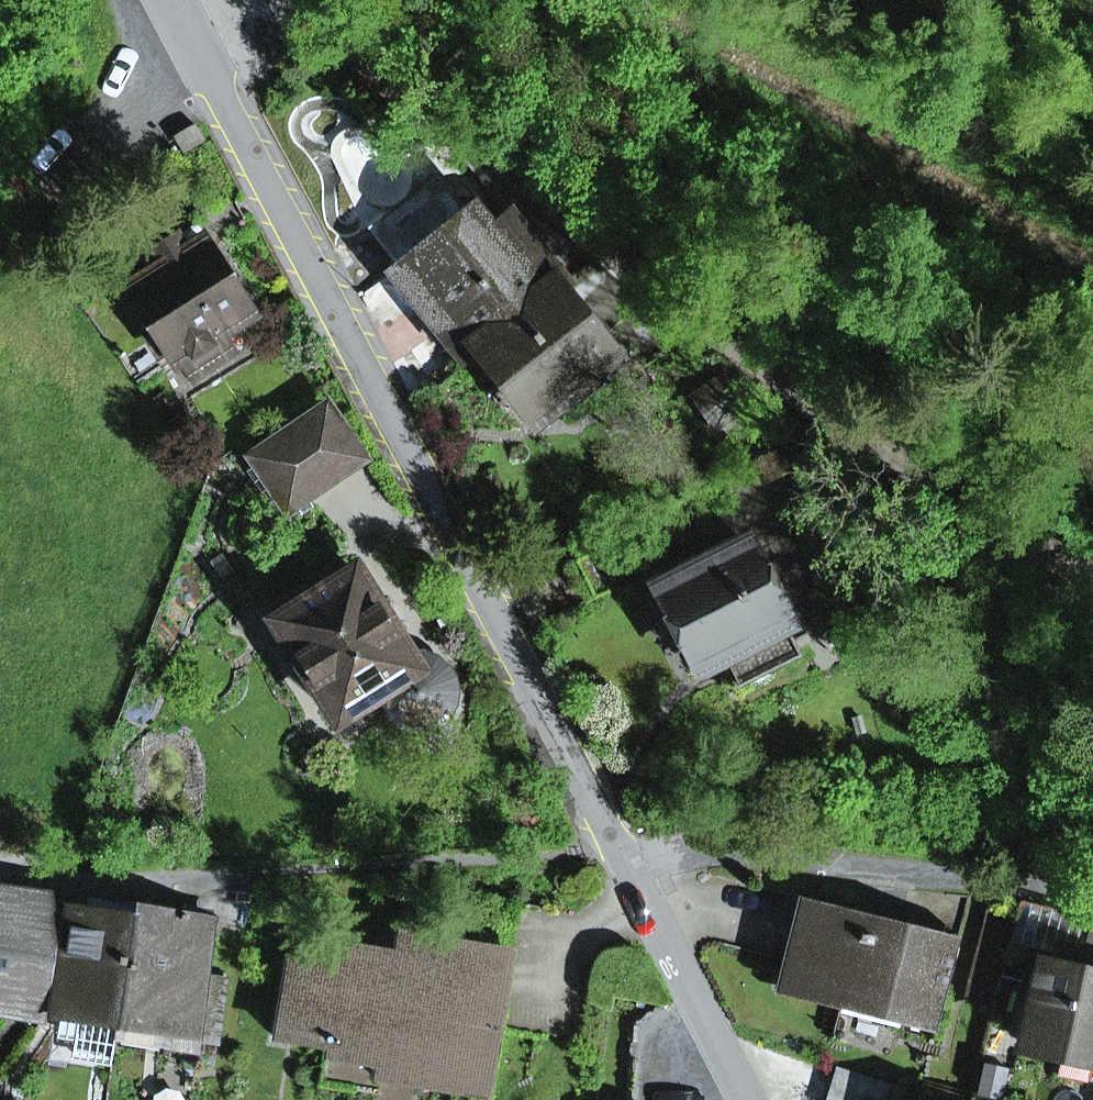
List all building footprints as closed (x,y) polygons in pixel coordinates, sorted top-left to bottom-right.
[(481,344),(551,289),(553,292),(567,282),(519,221),(492,243),(439,176),(378,223),(411,265),(402,272),(470,358),(484,348),(481,344)] [(163,265),(128,287),(176,362),(180,359),(191,377),(232,351),(221,334),(251,315),(204,240),(186,251),(177,235),(153,250),(163,265)] [(461,365),(470,358),(402,272),(393,279),(461,365)] [(604,357),(553,292),(551,289),(481,344),(484,348),(535,412),(563,390),(575,405),(607,380),(595,364),(604,357)] [(696,396),(716,425),(740,409),(719,380),(696,396)] [(328,404),(273,441),(311,496),(365,460),(328,404)] [(252,455),(250,457),(263,475),(287,512),(311,496),(273,441),(252,455)] [(725,653),(740,683),(797,654),(762,586),(769,581),(749,542),(728,553),(720,537),(689,553),(697,569),(664,586),(668,593),(660,597),(657,606),(664,620),(673,623),(681,619),(703,664),(725,653)] [(380,693),(417,669),(408,654),(355,571),(276,621),(301,660),(295,668),(297,677),(305,682),(314,681),(338,720),(380,693)] [(438,723),(454,703),(456,690),(447,666),(424,653),(408,654),(417,669),(380,693),(390,716),(413,728),(438,723)] [(44,1008),(62,899),(0,889),(0,1000),(44,1008)] [(87,910),(136,918),(137,906),(89,898),(87,910)] [(861,995),(793,978),(812,903),(794,899),(771,991),(856,1012),(861,995)] [(856,1012),(934,1032),(955,951),(896,936),(899,922),(813,900),(812,903),(793,978),(861,995),(856,1012)] [(1090,936),(1091,927),(1063,911),(1020,901),(1016,916),(1010,941),(1053,952),(1055,945),(1086,951),(1081,974),(1092,976),(1092,937),(1090,936)] [(226,978),(206,975),(215,919),(137,906),(136,918),(119,1019),(200,1032),(217,1035),(226,978)] [(77,909),(61,1010),(68,1011),(117,1019),(119,1019),(136,918),(87,910),(77,909)] [(969,994),(996,1001),(1010,941),(1016,916),(987,909),(969,994)] [(955,951),(959,938),(899,922),(896,936),(955,951)] [(394,952),(420,957),(424,936),(397,932),(394,952)] [(440,1089),(489,1097),(514,951),(424,936),(420,957),(394,952),(346,944),(343,966),(290,957),(276,1039),(343,1050),(345,1039),(382,1045),(405,1049),(401,1070),(442,1077),(440,1089)] [(1081,974),(1086,951),(1055,945),(1053,952),(1050,967),(1045,966),(1028,1041),(1062,1050),(1057,1071),(1059,1078),(1082,1084),(1087,1079),(1092,1057),(1092,976),(1081,974)] [(74,1054),(111,1059),(117,1019),(68,1011),(65,1032),(77,1034),(74,1054)] [(116,1039),(196,1052),(200,1032),(119,1019),(116,1039)] [(442,1077),(401,1070),(405,1049),(382,1045),(376,1079),(440,1089),(442,1077)] [(839,1069),(829,1099),(898,1099),(902,1088),(839,1069)]
